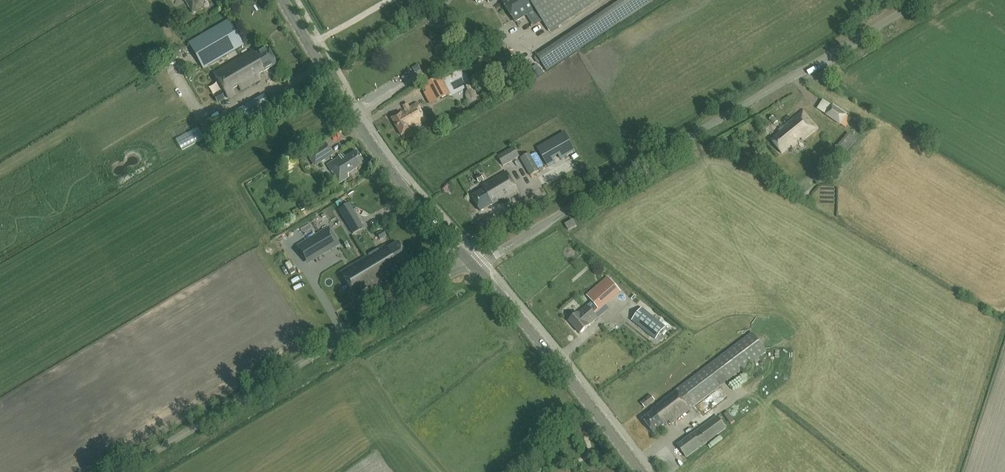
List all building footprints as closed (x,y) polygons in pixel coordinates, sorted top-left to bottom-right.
[(192,12),(204,5),(202,3),(208,0),(185,0),(192,12)] [(503,2),(513,19),(515,22),(529,13),(535,10),(549,32),(599,0),(507,0),(503,2)] [(537,56),(548,72),(605,34),(657,0),(623,0),(537,56)] [(203,68),(243,45),(228,20),(189,43),(203,68)] [(238,87),(240,91),(260,79),(258,75),(276,65),(267,48),(255,55),(252,51),(213,73),(228,98),(235,94),(233,91),(238,87)] [(418,66),(412,70),(416,75),(421,71),(418,66)] [(424,87),(427,92),(435,88),(441,99),(448,95),(441,84),(444,82),(445,82),(442,77),(424,87)] [(261,80),(255,88),(260,91),(266,83),(261,80)] [(414,98),(424,91),(419,85),(410,91),(414,98)] [(272,109),(264,95),(232,113),(240,127),(272,109)] [(410,129),(427,120),(417,104),(392,118),(402,136),(411,130),(410,129)] [(841,125),(847,116),(848,115),(832,105),(825,115),(841,126),(841,125)] [(802,140),(818,128),(803,111),(779,130),(781,133),(771,140),(782,154),(791,146),(793,148),(797,144),(795,142),(800,138),(802,140)] [(847,116),(841,125),(846,128),(852,118),(847,116)] [(774,125),(778,122),(774,117),(770,120),(774,125)] [(558,155),(561,160),(575,151),(564,132),(537,148),(548,167),(556,162),(553,158),(558,155)] [(844,155),(857,140),(849,133),(835,148),(844,155)] [(317,165),(333,155),(325,142),(310,152),(317,165)] [(504,166),(520,157),(514,147),(497,156),(504,166)] [(348,173),(364,163),(356,150),(344,157),(343,155),(327,165),(331,172),(332,172),(335,176),(334,177),(339,183),(348,177),(348,173)] [(540,170),(531,155),(530,153),(520,159),(531,177),(540,170)] [(556,171),(542,178),(546,185),(559,178),(556,171)] [(472,196),(481,212),(500,200),(502,203),(519,193),(507,172),(482,186),(484,189),(472,196)] [(479,183),(484,180),(481,174),(476,178),(479,183)] [(361,228),(387,211),(376,193),(356,206),(359,209),(352,214),(361,228)] [(569,230),(576,226),(573,220),(566,225),(569,230)] [(297,246),(307,264),(339,245),(328,228),(297,246)] [(384,245),(350,266),(353,271),(345,276),(357,296),(365,291),(363,288),(369,285),(371,288),(392,276),(389,271),(408,260),(397,242),(386,249),(384,245)] [(336,268),(351,260),(348,253),(332,261),(336,268)] [(611,280),(605,285),(615,295),(620,291),(611,280)] [(597,294),(591,300),(592,302),(588,306),(587,305),(570,321),(569,321),(580,334),(581,334),(580,333),(598,318),(594,313),(605,304),(597,294)] [(666,327),(642,309),(632,321),(656,339),(666,327)] [(670,424),(722,385),(767,352),(753,333),(708,367),(651,409),(653,412),(643,419),(653,433),(669,421),(670,424)] [(645,408),(655,400),(651,395),(641,403),(645,408)] [(686,457),(726,430),(718,418),(677,445),(686,457)]
